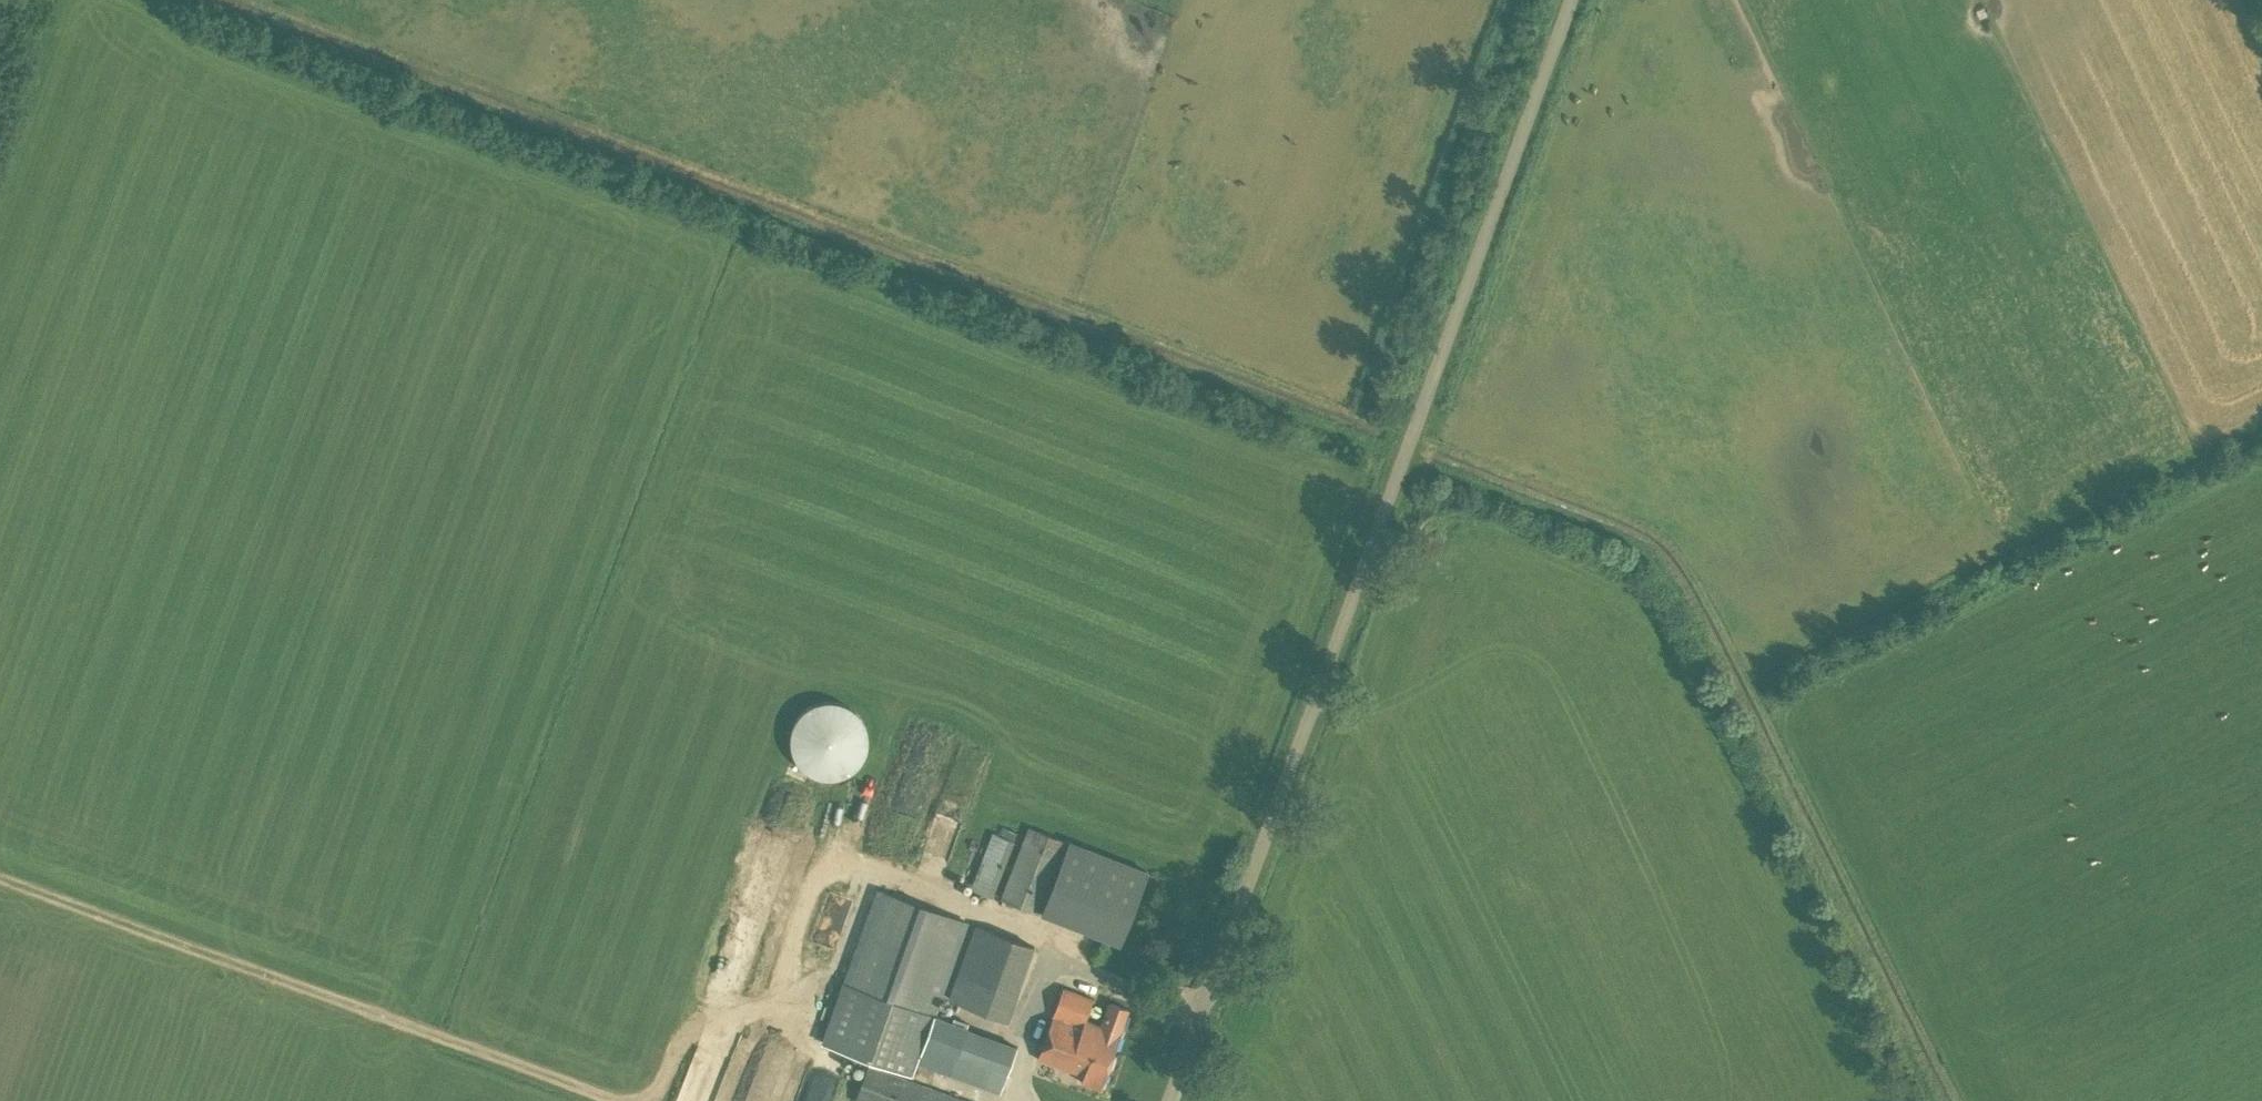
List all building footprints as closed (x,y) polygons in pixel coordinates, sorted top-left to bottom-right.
[(921,735),(906,775),(928,782),(942,742),(921,735)] [(1022,844),(1001,897),(1040,913),(1061,859),(1068,842),(1029,826),(1022,844)] [(1013,840),(1016,832),(1005,827),(1003,834),(993,831),(971,888),(993,896),(1015,840),(1013,840)] [(1001,1091),(1018,1045),(935,1016),(969,921),(877,888),(821,1042),(912,1075),(918,1061),(1001,1091)] [(1009,1020),(1036,945),(974,924),(948,998),(1009,1020)] [(1063,986),(1053,1017),(1038,1059),(1083,1075),(1081,1082),(1100,1088),(1120,1032),(1128,1009),(1110,1002),(1102,1026),(1086,1020),(1094,997),(1063,986)] [(866,1067),(854,1100),(961,1100),(866,1067)]
